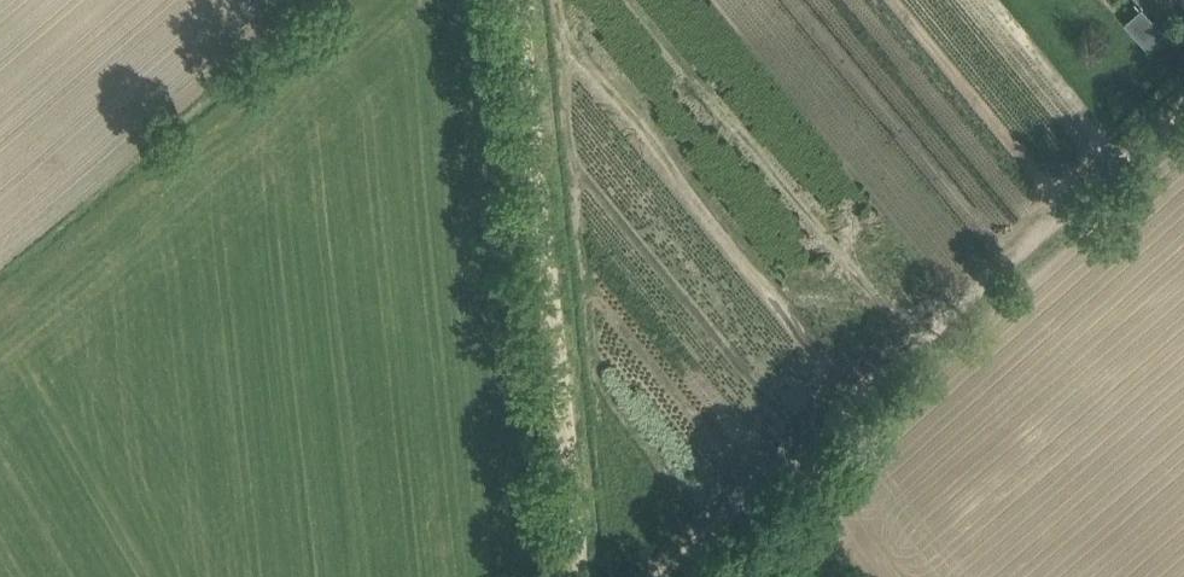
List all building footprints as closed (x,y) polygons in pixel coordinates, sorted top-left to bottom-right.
[(1143,4),(1125,20),(1149,47),(1168,30),(1143,4)]
